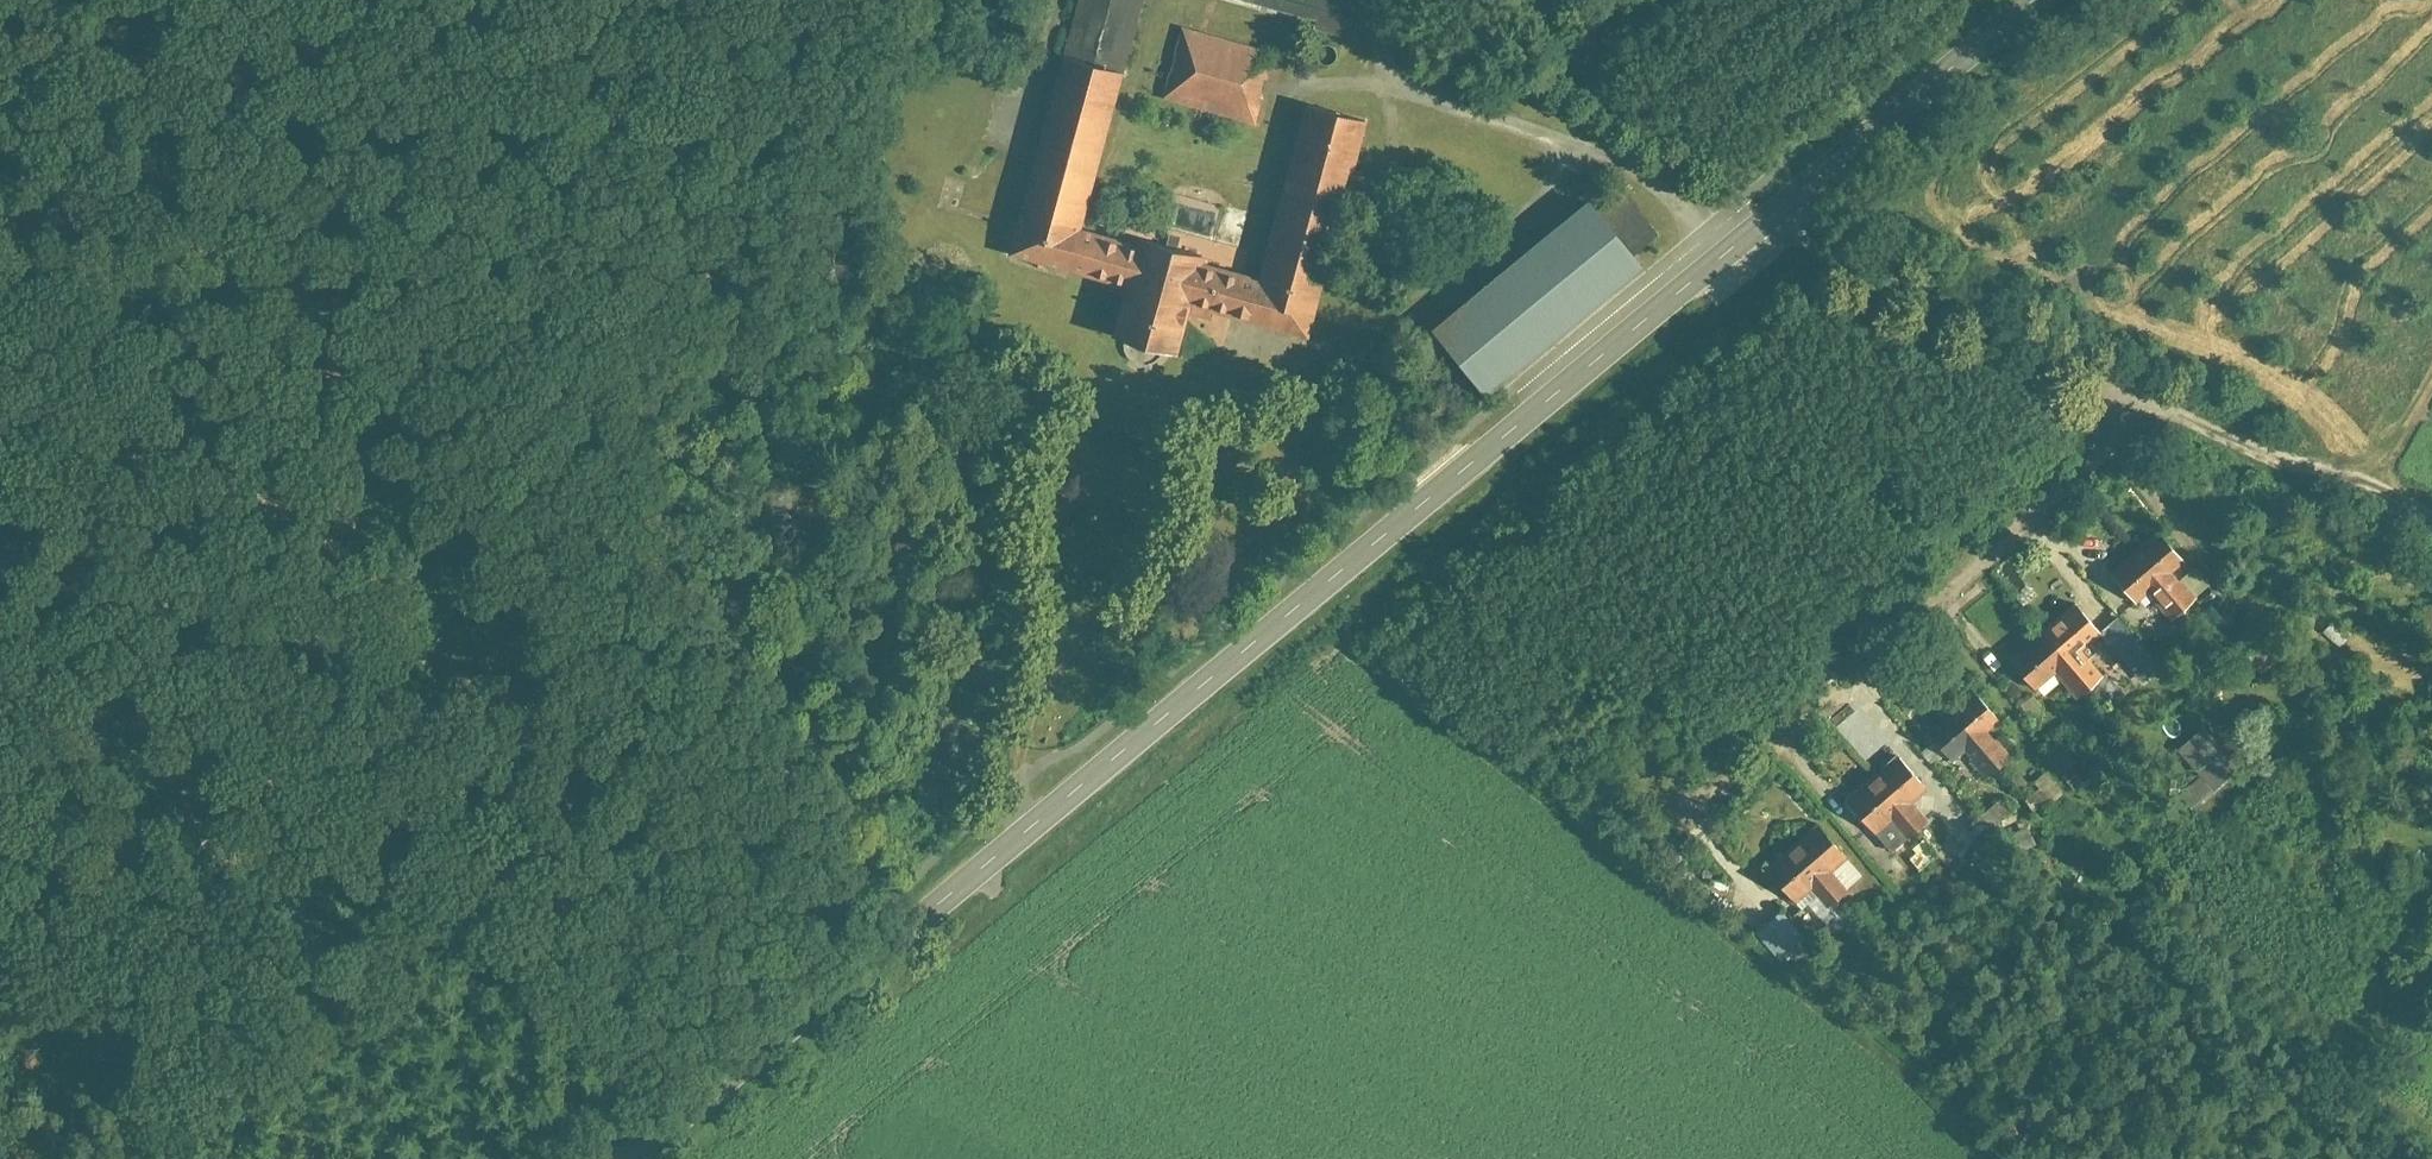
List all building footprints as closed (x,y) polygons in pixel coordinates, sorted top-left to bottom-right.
[(1126,77),(1146,0),(1083,0),(1067,61),(1126,77)] [(1185,27),(1164,106),(1256,129),(1276,51),(1185,27)] [(1312,106),(1268,271),(1087,224),(1126,77),(1067,61),(1014,262),(1137,294),(1122,349),(1192,367),(1206,314),(1314,342),(1372,122),(1312,106)] [(1438,336),(1492,399),(1647,270),(1593,207),(1438,336)] [(2159,534),(2114,574),(2141,604),(2152,597),(2173,622),(2199,602),(2177,577),(2190,567),(2159,534)] [(2080,607),(2010,665),(2039,696),(2059,683),(2079,706),(2104,688),(2082,660),(2104,642),(2080,607)] [(1980,692),(1930,734),(1954,766),(1966,757),(1988,781),(2013,760),(1992,731),(2006,721),(1980,692)] [(1909,757),(1844,814),(1887,864),(1931,824),(1917,805),(1933,788),(1909,757)] [(1822,825),(1771,872),(1801,909),(1815,895),(1830,911),(1850,893),(1834,880),(1852,861),(1822,825)]
